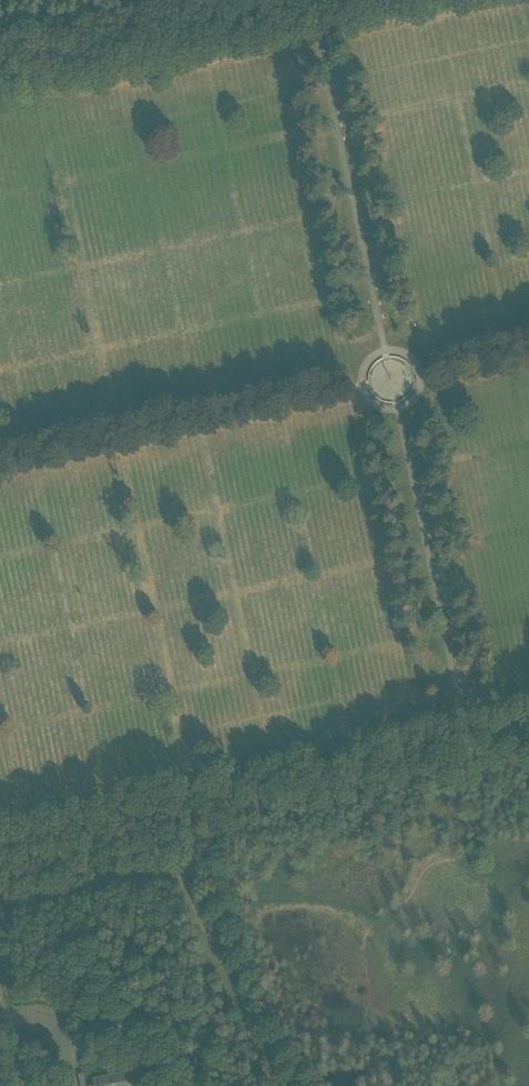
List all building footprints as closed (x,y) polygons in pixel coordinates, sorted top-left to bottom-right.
[(144,1070),(93,1081),(94,1085),(148,1085),(144,1070)]
